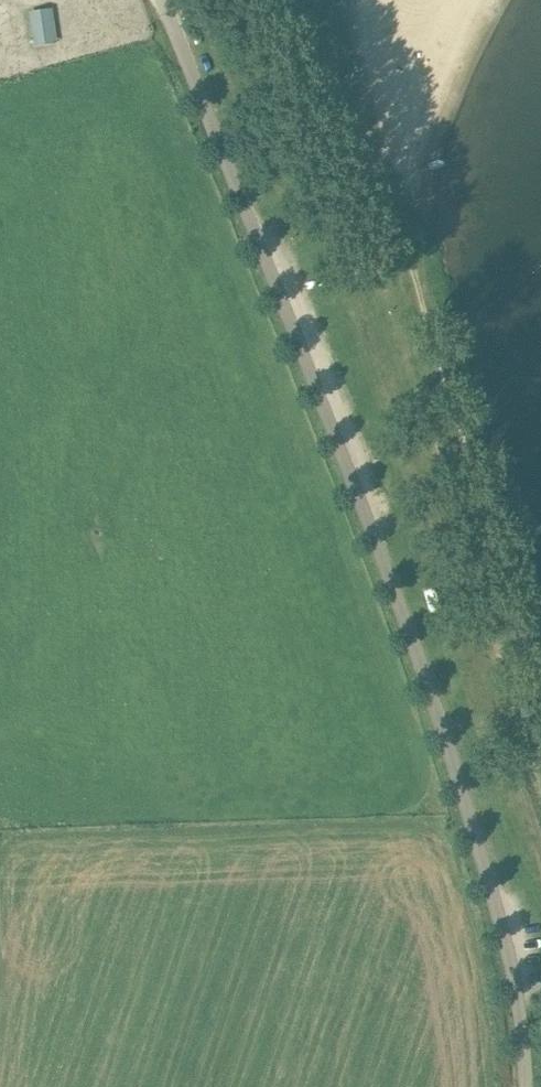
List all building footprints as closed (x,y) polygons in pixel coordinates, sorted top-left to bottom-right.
[(33,47),(56,44),(50,9),(28,12),(33,47)]
